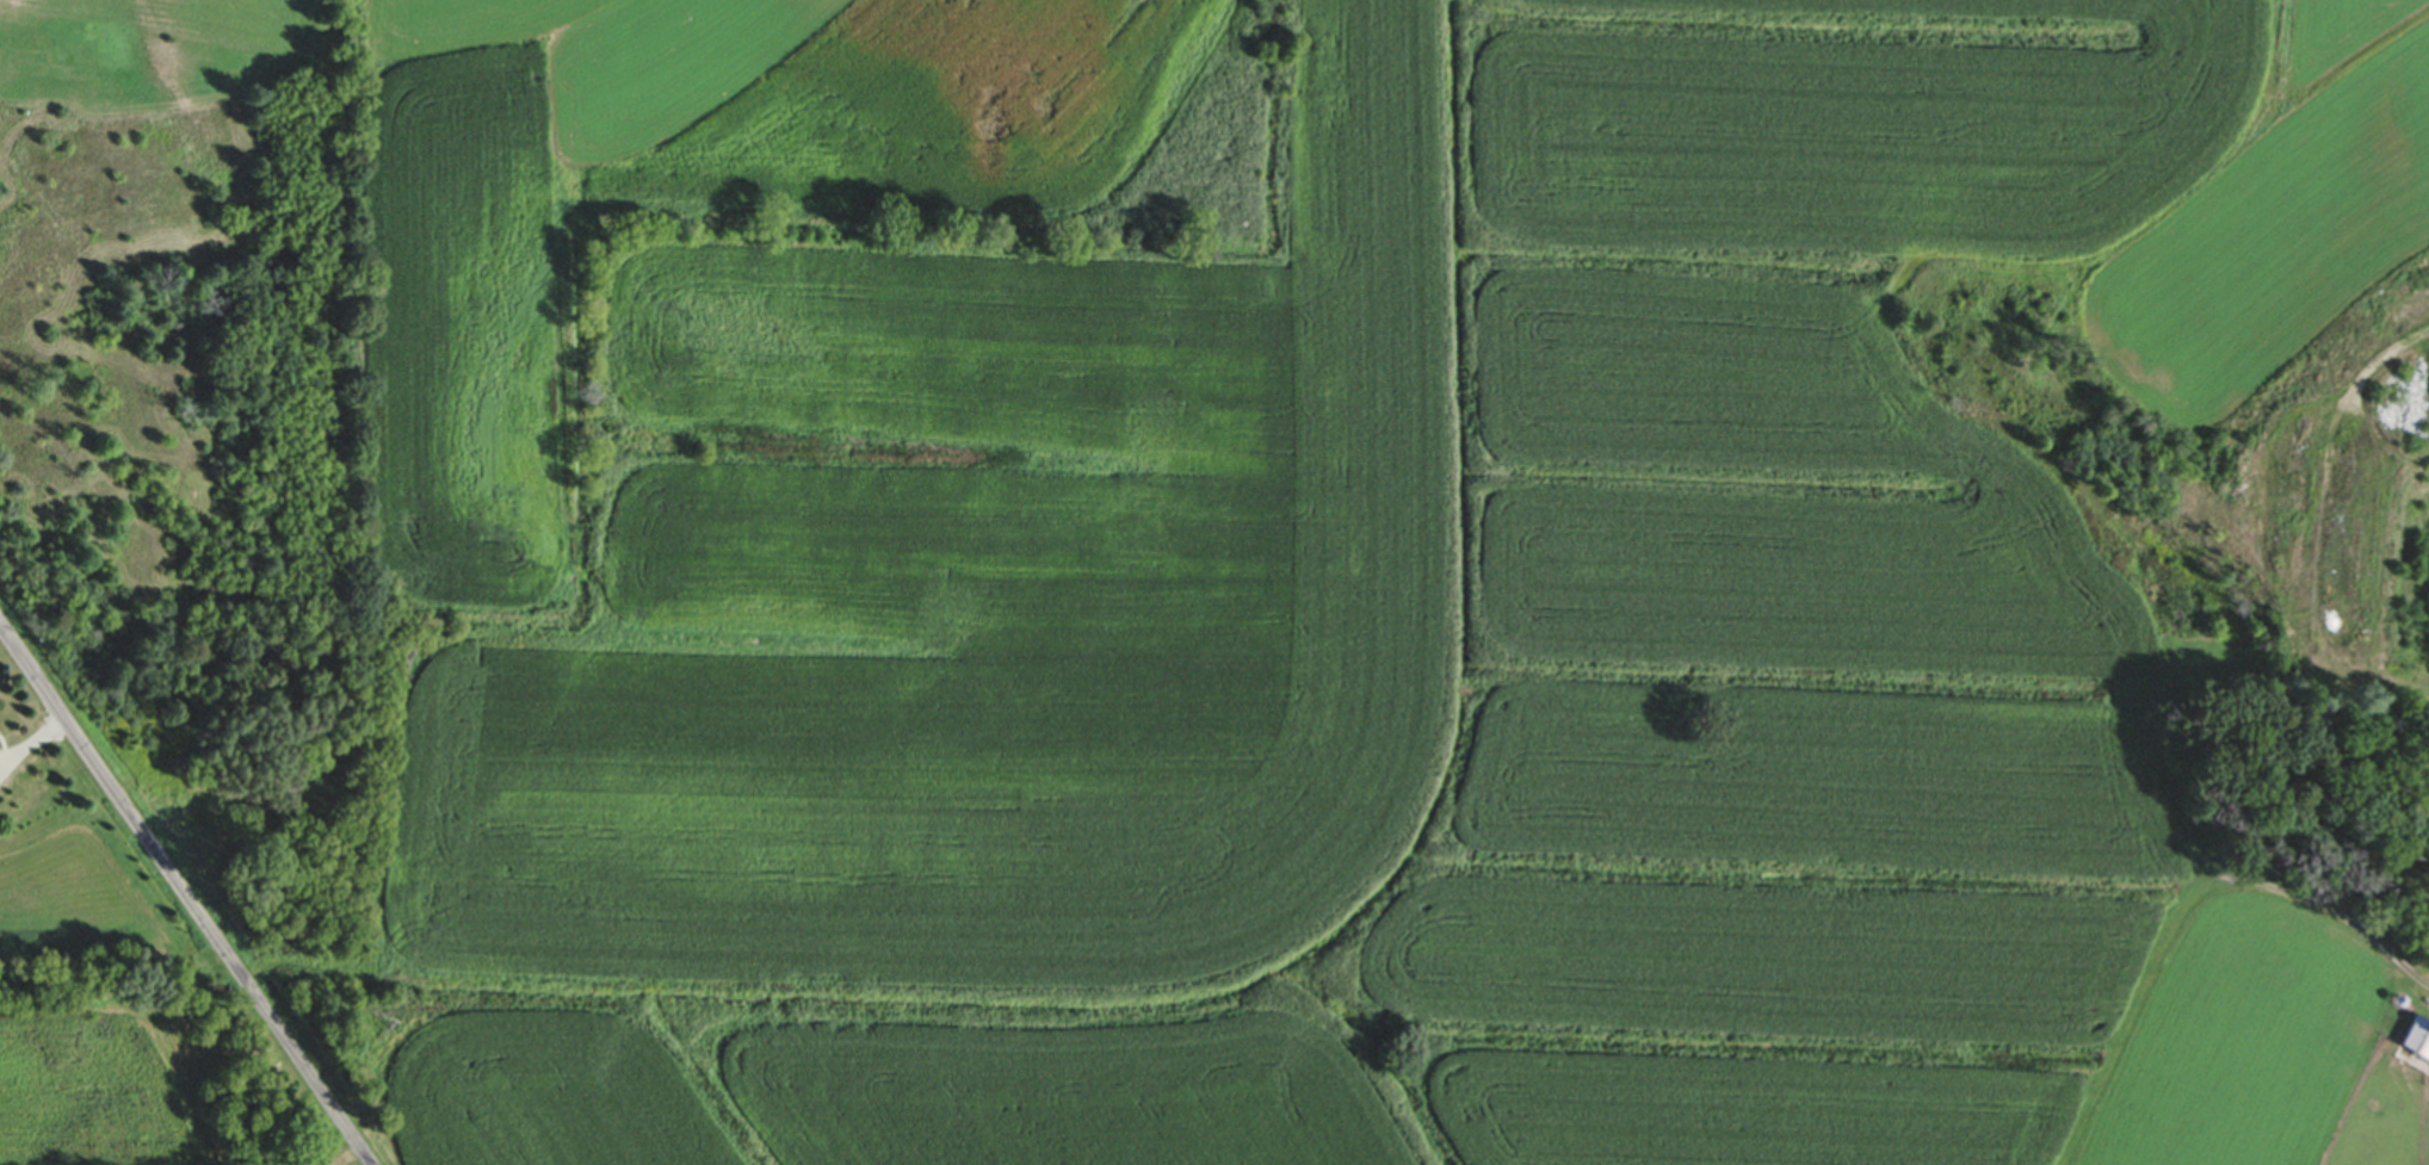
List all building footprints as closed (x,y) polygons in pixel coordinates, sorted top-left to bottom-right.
[(2422,1060),(2428,1049),(2428,1026),(2413,1016),(2396,1045),(2422,1060)]
